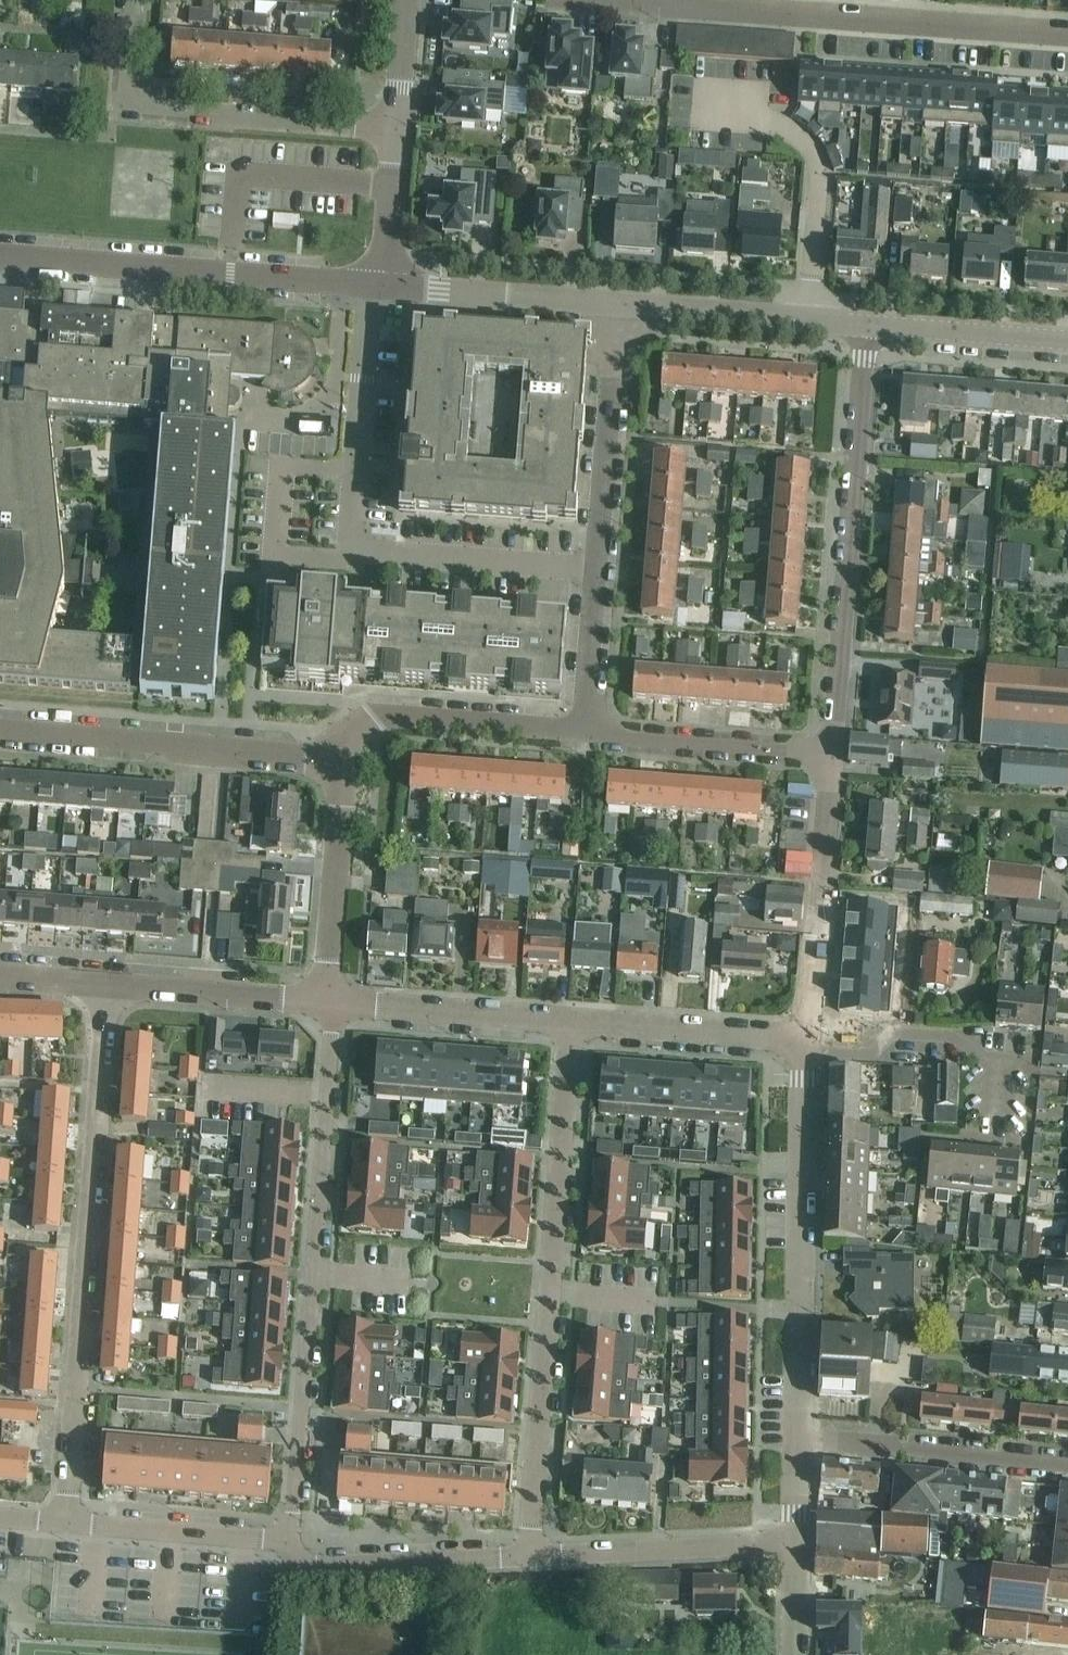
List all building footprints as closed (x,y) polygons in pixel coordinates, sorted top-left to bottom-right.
[(200,25),(212,25),(212,10),(214,0),(203,0),(202,9),(201,9),(200,25)] [(491,36),(510,38),(512,9),(493,8),(493,3),(463,0),(461,19),(454,18),(453,27),(445,27),(444,44),(452,45),(452,48),(489,51),(491,36)] [(255,13),(254,29),(265,30),(266,16),(277,3),(255,1),(255,13)] [(286,6),(286,14),(295,15),(294,31),(298,32),(307,33),(308,33),(310,8),(310,7),(286,5),(286,6)] [(310,8),(308,33),(317,33),(318,21),(329,22),(330,12),(330,10),(330,9),(310,7),(310,8)] [(188,24),(200,25),(201,9),(189,9),(188,24)] [(243,29),(254,29),(255,13),(244,13),(243,29)] [(676,26),(674,53),(675,53),(689,54),(690,27),(676,26)] [(562,74),(560,93),(589,95),(593,46),(580,44),(580,37),(571,36),(572,28),(554,27),(554,35),(551,35),(551,37),(550,45),(549,51),(545,50),(543,64),(548,65),(548,72),(562,74)] [(690,27),(689,54),(701,55),(703,28),(690,27)] [(703,28),(701,55),(714,56),(716,29),(703,28)] [(716,29),(714,56),(727,57),(729,30),(716,29)] [(729,30),(727,57),(740,58),(742,31),(729,30)] [(742,31),(740,58),(753,59),(755,32),(742,31)] [(755,32),(753,59),(766,60),(768,33),(755,32)] [(626,80),(624,99),(653,101),(657,52),(644,51),(644,43),(635,43),(636,35),(618,33),(618,41),(615,41),(611,78),(626,80)] [(768,33),(766,60),(778,61),(780,34),(768,33)] [(780,34),(778,61),(791,61),(793,34),(780,34)] [(172,66),(200,68),(203,37),(174,35),(172,66)] [(533,43),(550,45),(551,37),(534,35),(533,43)] [(203,37),(200,68),(227,70),(228,39),(203,37)] [(228,39),(227,70),(255,73),(255,41),(228,39)] [(255,41),(255,73),(282,75),(282,43),(255,41)] [(308,77),(310,46),(282,43),(282,75),(308,77)] [(310,46),(308,77),(330,79),(332,47),(310,46)] [(661,52),(660,70),(672,70),(674,71),(675,53),(674,53),(661,52)] [(13,86),(15,54),(0,53),(0,85),(13,86)] [(15,54),(13,86),(46,88),(49,57),(15,54)] [(49,57),(46,88),(76,91),(79,60),(49,57)] [(801,63),(798,103),(818,104),(820,65),(801,63)] [(820,65),(818,104),(819,104),(818,115),(841,116),(842,106),(845,67),(820,65)] [(845,67),(842,106),(862,108),(865,68),(845,67)] [(865,68),(862,108),(880,109),(883,69),(865,68)] [(883,69),(880,109),(881,109),(880,119),(903,121),(904,111),(903,111),(906,71),(883,69)] [(447,103),(439,102),(437,120),(444,121),(444,124),(483,127),(484,112),(503,114),(505,85),(500,85),(501,75),(462,71),(460,81),(449,80),(447,103)] [(906,71),(903,111),(904,111),(922,112),(925,73),(906,71)] [(923,112),(922,122),(947,124),(950,74),(925,73),(922,112),(923,112)] [(950,74),(947,124),(970,126),(974,76),(950,74)] [(974,76),(970,126),(992,128),(994,128),(997,89),(998,78),(974,76)] [(527,91),(529,78),(513,77),(512,89),(527,91)] [(992,128),(991,144),(1020,146),(1021,135),(1024,91),(997,89),(994,128),(992,128)] [(1024,91),(1021,135),(1046,137),(1049,93),(1024,91)] [(1046,148),(1067,149),(1067,94),(1049,93),(1046,137),(1046,148)] [(814,120),(807,128),(816,136),(823,129),(814,120)] [(528,141),(527,154),(540,155),(541,142),(528,141)] [(834,145),(824,149),(826,152),(830,164),(833,171),(843,167),(834,145)] [(910,148),(909,157),(920,158),(921,149),(910,148)] [(679,150),(678,165),(694,166),(695,151),(679,150)] [(720,165),(735,167),(737,156),(722,154),(720,165)] [(660,156),(659,180),(672,181),(674,157),(660,156)] [(497,157),(497,170),(509,171),(510,157),(497,157)] [(945,157),(944,170),(954,170),(957,170),(958,157),(945,157)] [(742,183),(767,185),(769,171),(760,170),(761,162),(748,161),(748,169),(743,169),(742,183)] [(857,162),(856,171),(868,172),(869,163),(857,162)] [(887,166),(887,175),(898,176),(899,166),(887,166)] [(899,166),(898,176),(910,176),(910,167),(899,166)] [(931,169),(930,179),(942,179),(943,169),(931,169)] [(943,169),(942,179),(953,180),(954,170),(944,170),(943,169)] [(473,221),(492,223),(496,174),(462,171),(460,190),(446,189),(445,205),(430,204),(429,221),(443,222),(443,226),(446,226),(445,235),(462,236),(463,228),(472,229),(473,221)] [(978,172),(977,183),(989,183),(990,173),(978,172)] [(990,173),(989,183),(1001,184),(1001,174),(990,173)] [(1033,176),(1032,186),(1043,187),(1043,176),(1033,176)] [(1043,187),(1043,189),(1062,190),(1062,177),(1043,176),(1043,187)] [(532,218),(538,219),(536,234),(539,234),(539,243),(556,244),(557,236),(566,237),(566,229),(580,231),(584,181),(556,179),(554,198),(540,197),(539,203),(533,203),(532,218)] [(736,233),(743,234),(741,258),(776,261),(779,234),(778,233),(779,217),(751,214),(752,203),(760,203),(761,189),(739,188),(738,201),(736,233)] [(878,246),(886,247),(891,191),(865,189),(861,233),(838,231),(835,271),(875,274),(878,246)] [(618,201),(614,250),(653,252),(655,223),(670,224),(671,221),(672,205),(673,192),(657,191),(656,203),(618,201)] [(959,192),(958,209),(975,211),(976,194),(959,192)] [(1025,197),(1024,205),(1031,205),(1032,197),(1025,197)] [(893,225),(909,226),(911,200),(894,199),(893,225)] [(682,254),(711,256),(711,254),(724,255),(727,204),(715,203),(713,224),(685,222),(682,254)] [(672,205),(671,221),(685,222),(686,206),(672,205)] [(273,215),(273,227),(298,229),(299,217),(273,215)] [(966,251),(964,282),(997,284),(999,254),(1015,255),(1015,250),(1016,237),(1017,230),(1015,230),(999,229),(995,229),(994,238),(968,236),(966,251)] [(1025,286),(1067,290),(1067,238),(1065,263),(1027,260),(1025,286)] [(917,241),(904,240),(902,267),(912,267),(911,277),(947,280),(949,252),(916,249),(917,241)] [(131,693),(131,692),(140,693),(140,694),(174,696),(181,697),(214,700),(214,699),(216,699),(219,654),(218,654),(235,432),(227,431),(229,409),(238,410),(239,393),(230,392),(231,376),(270,379),(269,385),(268,387),(270,388),(273,389),(275,390),(276,390),(277,390),(278,390),(281,391),(283,390),(285,390),(286,390),(289,390),(291,389),(294,388),(296,387),(298,386),(301,384),(302,383),(303,383),(304,381),(306,379),(308,377),(309,374),(310,372),(311,369),(311,368),(312,367),(312,364),(313,361),(313,360),(313,359),(312,356),(312,354),(311,351),(311,350),(310,349),(309,346),(308,344),(307,342),(306,342),(305,340),(303,338),(301,336),(300,336),(299,334),(296,333),(294,332),(293,331),(292,331),(291,331),(289,330),(286,330),(284,330),(275,329),(275,327),(274,327),(274,329),(180,321),(179,324),(154,322),(154,319),(60,311),(43,310),(43,314),(24,313),(25,292),(0,290),(0,389),(5,390),(9,390),(10,389),(12,370),(25,371),(22,401),(12,401),(3,400),(4,396),(0,395),(0,682),(131,693)] [(406,472),(404,512),(545,522),(545,518),(574,520),(587,337),(443,327),(442,339),(422,338),(417,411),(416,434),(409,433),(408,453),(410,453),(409,472),(406,472)] [(661,391),(686,393),(690,361),(663,359),(661,391)] [(690,361),(686,393),(685,406),(696,407),(697,394),(714,395),(717,363),(690,361)] [(717,363),(714,395),(738,397),(741,365),(717,363)] [(741,365),(738,397),(763,399),(766,367),(741,365)] [(766,367),(763,399),(789,401),(791,369),(766,367)] [(791,369),(789,401),(814,403),(816,371),(791,369)] [(926,411),(939,412),(942,382),(904,379),(901,424),(925,426),(926,411)] [(942,382),(939,412),(938,425),(948,426),(949,413),(966,414),(968,384),(942,382)] [(968,384),(966,414),(991,416),(994,386),(968,384)] [(994,386),(991,416),(1016,418),(1018,388),(994,386)] [(1018,388),(1016,418),(1014,432),(1014,446),(1025,447),(1028,419),(1043,420),(1045,390),(1018,388)] [(1043,420),(1067,422),(1067,392),(1045,390),(1043,420)] [(657,419),(670,420),(671,403),(659,402),(657,419)] [(698,422),(710,423),(711,406),(699,405),(698,422)] [(711,406),(710,423),(721,424),(722,407),(711,406)] [(748,426),(761,427),(762,410),(750,409),(748,426)] [(762,410),(761,427),(771,428),(773,411),(762,410)] [(801,413),(800,431),(812,431),(813,414),(801,413)] [(962,442),(963,442),(964,427),(952,426),(951,441),(953,441),(951,460),(960,461),(962,442)] [(964,427),(963,442),(975,443),(976,428),(964,427)] [(1011,461),(1012,446),(1014,446),(1014,432),(1003,430),(1002,445),(1004,445),(1003,460),(1011,461)] [(937,438),(911,435),(909,458),(935,460),(937,438)] [(708,447),(707,462),(728,463),(729,448),(708,447)] [(737,450),(735,463),(755,465),(756,451),(737,450)] [(974,462),(986,463),(987,451),(975,450),(974,462)] [(1053,450),(1052,464),(1047,464),(1047,462),(1039,462),(1039,467),(1064,469),(1064,465),(1065,465),(1066,451),(1053,450)] [(1026,453),(1025,466),(1036,467),(1037,454),(1026,453)] [(653,454),(651,481),(684,484),(686,457),(653,454)] [(774,491),(807,493),(809,467),(777,464),(774,491)] [(980,468),(978,485),(989,486),(991,486),(992,468),(980,467),(980,468)] [(696,472),(695,483),(711,485),(712,474),(696,472)] [(748,477),(747,488),(763,489),(764,478),(748,477)] [(651,481),(649,508),(682,510),(684,484),(651,481)] [(895,485),(893,511),(949,516),(949,515),(957,516),(958,506),(934,505),(936,483),(918,482),(917,487),(895,485)] [(710,498),(711,492),(711,485),(695,483),(694,497),(710,498)] [(762,503),(763,489),(747,488),(746,502),(762,503)] [(961,490),(960,516),(983,517),(985,492),(961,490)] [(774,491),(772,518),(805,520),(807,493),(774,491)] [(134,493),(119,494),(120,513),(136,512),(134,493)] [(649,508),(647,534),(680,537),(682,510),(649,508)] [(893,511),(891,537),(922,540),(923,524),(948,526),(949,516),(893,511)] [(969,517),(968,525),(969,525),(986,527),(987,527),(988,519),(987,519),(969,517)] [(772,518),(770,545),(803,546),(805,520),(772,518)] [(692,526),(691,539),(707,539),(707,527),(692,526)] [(744,530),(743,543),(759,543),(760,531),(744,530)] [(647,534),(645,560),(678,563),(680,537),(647,534)] [(891,537),(889,562),(944,566),(945,556),(920,554),(922,540),(891,537)] [(706,551),(707,539),(691,539),(690,550),(706,551)] [(758,556),(759,543),(743,543),(742,555),(758,556)] [(770,545),(768,571),(801,573),(803,546),(770,545)] [(1031,548),(995,545),(992,580),(1028,583),(1031,548)] [(965,559),(964,567),(983,569),(984,569),(984,560),(983,560),(965,559)] [(645,560),(642,589),(675,591),(678,563),(645,560)] [(889,562),(887,587),(924,591),(924,590),(918,589),(919,575),(956,578),(956,568),(944,567),(944,566),(889,562)] [(956,568),(956,578),(965,578),(965,568),(956,568)] [(768,571),(766,598),(799,600),(801,573),(768,571)] [(688,579),(687,592),(703,593),(704,580),(688,579)] [(740,583),(739,596),(755,597),(755,584),(740,583)] [(268,593),(262,670),(295,673),(295,680),(331,683),(331,675),(366,678),(367,670),(380,671),(380,679),(431,683),(432,675),(445,676),(445,684),(496,688),(496,680),(510,681),(510,689),(561,693),(567,615),(516,611),(516,613),(503,612),(503,610),(451,606),(451,609),(438,608),(438,605),(386,601),(386,604),(373,603),(373,601),(338,598),(339,590),(303,587),(302,595),(268,593)] [(924,591),(887,587),(885,612),(940,617),(944,617),(945,607),(923,605),(924,591)] [(673,617),(675,591),(642,589),(640,615),(673,617)] [(702,604),(703,593),(687,592),(686,603),(702,604)] [(705,593),(705,603),(713,604),(714,593),(705,593)] [(954,594),(953,607),(980,609),(981,596),(954,594)] [(766,598),(755,597),(739,596),(738,608),(765,610),(764,625),(797,627),(799,600),(766,598)] [(940,627),(940,617),(885,612),(883,638),(914,641),(915,628),(925,629),(925,626),(940,627)] [(721,629),(744,631),(745,615),(722,613),(721,629)] [(960,629),(958,650),(976,651),(977,630),(960,629)] [(648,639),(636,639),(635,656),(647,656),(648,639)] [(664,670),(661,701),(687,703),(690,672),(685,671),(686,660),(687,643),(676,642),(675,659),(674,670),(664,670)] [(687,643),(686,660),(698,661),(699,644),(687,643)] [(715,674),(714,706),(736,707),(737,675),(738,664),(738,647),(727,646),(726,674),(715,674)] [(738,647),(738,664),(748,665),(750,648),(738,647)] [(762,677),(761,709),(785,711),(790,651),(779,650),(777,667),(777,678),(762,677)] [(1055,673),(1067,674),(1067,651),(1057,650),(1055,673)] [(919,663),(918,679),(954,682),(955,666),(919,663)] [(737,675),(736,707),(761,709),(762,677),(763,666),(753,664),(752,676),(737,675)] [(632,699),(661,701),(664,670),(634,667),(632,699)] [(986,670),(980,747),(1067,754),(1067,677),(986,670)] [(690,672),(687,703),(714,706),(715,674),(690,672)] [(877,724),(909,727),(913,678),(881,675),(877,724)] [(851,739),(849,764),(885,767),(888,742),(851,739)] [(1067,791),(1067,759),(1002,753),(999,786),(1067,791)] [(412,759),(409,791),(435,793),(438,761),(412,759)] [(438,761),(435,793),(460,795),(463,763),(438,761)] [(934,763),(903,761),(901,777),(933,780),(933,776),(934,765),(934,763)] [(463,763),(460,795),(484,797),(486,765),(463,763)] [(486,765),(484,797),(511,799),(514,767),(486,765)] [(934,765),(933,776),(943,777),(944,766),(934,765)] [(514,767),(511,799),(512,799),(511,811),(510,811),(508,827),(520,828),(523,800),(536,801),(539,769),(514,767)] [(539,769),(536,801),(563,803),(565,771),(539,769)] [(12,806),(15,775),(0,773),(0,805),(12,806)] [(15,775),(12,806),(39,808),(41,777),(15,775)] [(606,807),(632,809),(636,777),(608,775),(606,807)] [(41,777),(39,808),(65,810),(68,779),(41,777)] [(636,777),(632,809),(658,811),(661,779),(636,777)] [(68,779),(65,810),(91,813),(90,824),(91,824),(94,781),(68,779)] [(661,779),(658,811),(682,813),(687,781),(661,779)] [(94,781),(91,824),(102,825),(103,814),(118,815),(120,783),(94,781)] [(687,781),(682,813),(681,826),(693,826),(694,814),(710,815),(713,783),(687,781)] [(120,783),(118,815),(145,817),(147,785),(120,783)] [(713,783),(710,815),(735,818),(738,785),(713,783)] [(147,785),(145,817),(146,817),(145,826),(171,827),(171,819),(172,819),(175,787),(147,785)] [(738,785),(735,818),(759,819),(762,787),(738,785)] [(768,788),(767,798),(779,799),(780,789),(768,788)] [(238,823),(253,824),(253,825),(297,828),(299,801),(268,798),(267,814),(254,813),(255,799),(240,798),(238,823)] [(407,802),(407,816),(406,820),(419,820),(420,803),(407,802)] [(869,805),(867,834),(896,837),(898,808),(869,805)] [(447,823),(458,823),(460,807),(448,806),(447,823)] [(460,807),(458,823),(470,824),(471,807),(460,807)] [(930,811),(911,809),(909,825),(928,827),(930,811)] [(497,826),(508,827),(510,811),(499,810),(497,826)] [(1067,828),(1067,813),(1051,812),(1050,827),(1067,828)] [(562,831),(563,814),(551,813),(550,830),(562,831)] [(615,836),(616,819),(604,818),(603,835),(615,836)] [(643,838),(654,839),(656,822),(645,822),(643,838)] [(656,822),(654,839),(666,840),(667,823),(656,822)] [(295,855),(297,828),(253,825),(252,835),(265,836),(263,853),(295,855)] [(694,843),(707,844),(708,826),(695,825),(694,843)] [(708,826),(707,844),(717,845),(718,827),(708,826)] [(908,826),(907,837),(926,839),(927,828),(908,826)] [(757,847),(759,830),(747,830),(745,847),(757,847)] [(24,849),(36,850),(36,835),(25,834),(24,849)] [(864,863),(867,863),(866,870),(872,873),(880,874),(885,871),(886,865),(894,865),(896,837),(867,834),(864,863)] [(36,835),(36,850),(46,851),(47,835),(36,835)] [(925,850),(926,839),(907,837),(906,848),(925,850)] [(77,853),(88,854),(89,839),(78,838),(77,853)] [(89,839),(88,854),(99,855),(114,857),(116,845),(100,843),(100,840),(89,839)] [(195,866),(197,841),(183,840),(182,846),(181,864),(195,866)] [(195,866),(209,867),(211,842),(197,841),(195,866)] [(563,848),(562,858),(576,860),(577,849),(578,842),(563,841),(563,848)] [(130,858),(141,859),(143,843),(131,842),(130,858)] [(211,842),(209,867),(223,868),(225,843),(211,842)] [(143,843),(141,859),(152,860),(153,844),(143,843)] [(223,868),(235,869),(237,844),(225,843),(223,868)] [(237,844),(235,869),(260,871),(261,857),(237,855),(237,844)] [(165,864),(181,865),(181,864),(182,846),(166,845),(165,864)] [(22,871),(23,871),(34,871),(35,856),(23,856),(22,871)] [(35,856),(34,871),(44,872),(45,857),(35,856)] [(424,857),(423,871),(440,873),(441,858),(424,857)] [(75,875),(86,876),(88,860),(76,860),(75,875)] [(88,860),(86,876),(97,877),(98,861),(88,860)] [(482,861),(480,885),(494,886),(494,895),(528,896),(529,877),(530,865),(482,861)] [(465,862),(465,875),(479,876),(480,863),(465,862)] [(384,897),(416,899),(418,865),(386,863),(384,897)] [(985,897),(1019,900),(1019,898),(1039,900),(1043,869),(989,863),(985,897)] [(128,879),(139,880),(141,865),(129,864),(128,879)] [(195,866),(181,864),(181,865),(178,889),(193,891),(195,866)] [(141,865),(139,880),(150,881),(152,866),(141,865)] [(565,867),(545,865),(543,883),(563,885),(565,867)] [(195,866),(193,891),(207,892),(209,867),(195,866)] [(209,867),(207,892),(220,893),(223,868),(209,867)] [(223,868),(220,893),(233,894),(235,869),(223,868)] [(235,869),(233,894),(234,883),(259,885),(260,871),(235,869)] [(605,870),(603,891),(620,893),(622,872),(605,870)] [(626,895),(640,895),(665,898),(667,875),(642,873),(628,872),(626,895)] [(894,892),(921,894),(923,894),(924,877),(896,875),(894,892)] [(670,876),(666,910),(682,911),(685,877),(670,876)] [(733,880),(719,879),(718,895),(732,896),(733,880)] [(766,886),(763,922),(801,925),(804,890),(766,886)] [(58,900),(56,931),(82,933),(85,892),(84,892),(85,890),(73,889),(72,901),(58,900)] [(246,903),(245,916),(260,917),(289,920),(290,920),(292,893),(260,890),(259,904),(246,903)] [(85,892),(82,933),(109,935),(111,904),(112,894),(85,892)] [(975,915),(975,913),(976,898),(923,894),(921,894),(920,910),(975,915)] [(5,896),(3,927),(30,929),(32,898),(5,896)] [(32,898),(30,929),(56,931),(58,900),(32,898)] [(1016,921),(1058,926),(1060,903),(1039,900),(1019,898),(1019,900),(1016,921)] [(454,925),(446,925),(447,903),(416,900),(412,958),(452,960),(454,925)] [(992,921),(1011,923),(1013,905),(994,903),(992,921)] [(111,904),(109,935),(135,937),(138,906),(111,904)] [(846,904),(843,940),(897,944),(899,908),(846,904)] [(138,906),(135,937),(176,941),(178,910),(138,906)] [(737,929),(739,908),(714,906),(713,928),(737,929)] [(288,947),(290,920),(289,920),(260,917),(245,916),(225,915),(219,914),(216,940),(223,940),(229,941),(227,960),(242,961),(245,927),(257,928),(256,945),(288,947)] [(370,924),(368,954),(405,957),(407,927),(406,927),(407,916),(383,914),(382,925),(370,924)] [(616,971),(616,973),(619,973),(656,976),(657,973),(659,949),(660,934),(655,934),(645,933),(646,917),(621,915),(621,917),(620,935),(619,946),(618,946),(616,971)] [(575,923),(574,944),(572,944),(570,970),(609,972),(612,925),(575,923)] [(524,939),(522,965),(563,969),(565,944),(566,926),(528,924),(527,940),(524,939)] [(1002,924),(1001,934),(1010,935),(1011,925),(1002,924)] [(479,925),(476,963),(515,966),(519,929),(479,925)] [(707,928),(681,926),(677,976),(703,978),(707,928)] [(721,969),(720,973),(764,976),(766,951),(747,949),(748,942),(725,941),(726,929),(713,928),(710,968),(721,969)] [(1041,932),(1040,941),(1049,942),(1050,933),(1041,932)] [(916,951),(923,951),(920,989),(931,990),(935,995),(943,995),(948,991),(949,991),(950,975),(968,977),(968,973),(970,953),(951,951),(952,939),(917,936),(916,951)] [(777,937),(776,951),(797,952),(798,938),(777,937)] [(843,940),(841,975),(894,979),(897,944),(843,940)] [(1052,946),(1052,955),(1061,956),(1062,947),(1052,946)] [(1060,965),(1061,956),(1052,955),(1051,965),(1060,965)] [(841,975),(838,1008),(892,1012),(894,979),(841,975)] [(994,1027),(1018,1030),(1023,987),(999,984),(994,1027)] [(1023,987),(1018,1030),(1040,1032),(1044,989),(1023,987)] [(1047,1000),(1057,1000),(1058,991),(1048,990),(1047,1000)] [(1056,1009),(1057,1000),(1047,1000),(1046,1008),(1056,1009)] [(9,1041),(10,1006),(0,1005),(0,1040),(9,1041)] [(10,1006),(9,1041),(36,1042),(38,1007),(10,1006)] [(38,1007),(36,1042),(62,1043),(63,1008),(38,1007)] [(206,1053),(249,1057),(250,1051),(258,1052),(257,1061),(292,1064),(295,1037),(259,1034),(259,1036),(224,1034),(225,1022),(209,1021),(206,1053)] [(1044,1034),(1043,1044),(1052,1045),(1053,1035),(1044,1034)] [(126,1037),(124,1068),(151,1070),(153,1039),(126,1037)] [(401,1097),(405,1045),(390,1044),(390,1047),(379,1046),(375,1095),(377,1096),(377,1095),(401,1097)] [(1051,1053),(1067,1056),(1067,1046),(1052,1045),(1043,1044),(1042,1052),(1051,1053)] [(420,1049),(421,1047),(405,1045),(401,1097),(424,1099),(428,1050),(420,1049)] [(448,1101),(452,1049),(437,1048),(436,1050),(428,1050),(424,1099),(448,1101)] [(467,1053),(467,1050),(452,1049),(448,1101),(471,1103),(475,1053),(467,1053)] [(495,1105),(499,1053),(483,1052),(483,1054),(475,1053),(471,1103),(495,1105)] [(514,1056),(514,1054),(499,1053),(495,1105),(519,1107),(520,1107),(525,1057),(514,1056)] [(179,1059),(178,1070),(198,1071),(199,1060),(179,1059)] [(20,1080),(20,1064),(5,1062),(3,1079),(20,1080)] [(626,1115),(630,1063),(615,1062),(614,1065),(604,1064),(600,1113),(601,1113),(626,1115)] [(645,1067),(645,1065),(630,1063),(626,1115),(649,1117),(653,1068),(645,1067)] [(44,1066),(43,1081),(59,1082),(60,1067),(44,1066)] [(673,1119),(677,1067),(661,1066),(661,1068),(653,1068),(649,1117),(673,1119)] [(958,1067),(934,1066),(933,1120),(957,1121),(958,1067)] [(692,1071),(692,1068),(677,1067),(673,1119),(696,1121),(700,1071),(692,1071)] [(124,1068),(122,1096),(149,1097),(151,1070),(124,1068)] [(829,1068),(828,1096),(860,1097),(860,1069),(829,1068)] [(198,1082),(198,1071),(178,1070),(178,1080),(198,1082)] [(719,1123),(723,1071),(708,1070),(708,1072),(700,1071),(696,1121),(719,1123)] [(892,1070),(891,1089),(913,1090),(914,1070),(892,1070)] [(739,1074),(739,1072),(723,1071),(719,1123),(744,1124),(744,1125),(745,1125),(749,1075),(739,1074)] [(44,1092),(41,1119),(41,1123),(68,1125),(70,1094),(44,1092)] [(891,1114),(912,1115),(912,1092),(891,1092),(891,1114)] [(1038,1093),(1037,1102),(1046,1102),(1047,1093),(1038,1093)] [(147,1123),(149,1097),(122,1096),(120,1121),(147,1123)] [(182,1096),(181,1108),(194,1109),(195,1097),(182,1096)] [(828,1096),(827,1125),(859,1126),(860,1097),(828,1096)] [(1045,1112),(1046,1102),(1037,1102),(1036,1111),(1045,1112)] [(13,1119),(20,1119),(21,1108),(0,1106),(0,1117),(13,1119)] [(174,1125),(193,1126),(194,1126),(195,1115),(175,1113),(174,1125)] [(13,1119),(0,1117),(0,1128),(12,1129),(13,1119)] [(202,1121),(201,1135),(215,1136),(215,1122),(202,1121)] [(41,1123),(39,1150),(66,1152),(68,1125),(41,1123)] [(299,1128),(296,1128),(233,1123),(232,1136),(243,1137),(242,1152),(298,1156),(299,1144),(297,1144),(299,1128)] [(368,1136),(397,1138),(398,1126),(369,1123),(368,1136)] [(148,1137),(176,1139),(177,1126),(149,1124),(148,1137)] [(827,1125),(826,1148),(869,1149),(870,1127),(859,1127),(859,1126),(827,1125)] [(421,1140),(422,1130),(409,1129),(408,1139),(421,1140)] [(434,1141),(435,1131),(422,1130),(421,1140),(434,1141)] [(509,1146),(510,1132),(493,1130),(492,1145),(509,1146)] [(468,1144),(469,1134),(456,1133),(455,1142),(455,1143),(468,1144)] [(481,1145),(482,1135),(469,1134),(468,1144),(481,1145)] [(1033,1137),(1032,1146),(1042,1147),(1043,1138),(1033,1137)] [(622,1156),(623,1143),(598,1141),(597,1154),(622,1156)] [(910,1142),(909,1152),(919,1152),(919,1143),(910,1142)] [(410,1148),(354,1143),(352,1157),(354,1157),(353,1172),(418,1177),(419,1165),(409,1164),(410,1148)] [(925,1189),(949,1192),(954,1148),(931,1146),(925,1189)] [(1041,1156),(1042,1147),(1032,1146),(1031,1155),(1041,1156)] [(646,1158),(647,1148),(634,1147),(633,1156),(633,1157),(646,1158)] [(659,1158),(660,1149),(647,1148),(646,1158),(659,1159),(659,1158)] [(826,1148),(825,1170),(868,1172),(869,1149),(826,1148)] [(954,1148),(949,1192),(971,1194),(976,1150),(954,1148)] [(39,1150),(37,1176),(63,1180),(66,1152),(39,1150)] [(976,1150),(971,1194),(993,1196),(998,1153),(976,1150)] [(117,1151),(115,1181),(142,1185),(144,1153),(117,1151)] [(693,1162),(693,1152),(680,1151),(680,1160),(679,1161),(693,1162)] [(297,1169),(298,1156),(242,1152),(241,1167),(230,1166),(229,1178),(294,1183),(296,1169),(297,1169)] [(706,1162),(706,1153),(693,1152),(693,1162),(706,1163),(706,1162)] [(918,1161),(919,1152),(909,1152),(908,1160),(918,1161)] [(533,1171),(534,1158),(478,1153),(478,1154),(477,1170),(466,1169),(465,1181),(530,1186),(531,1171),(533,1171)] [(998,1153),(993,1196),(1016,1199),(1017,1185),(1023,1186),(1025,1162),(1019,1161),(1019,1155),(998,1153)] [(732,1165),(733,1155),(718,1154),(717,1163),(732,1165)] [(9,1173),(10,1162),(0,1161),(0,1172),(9,1173)] [(210,1163),(209,1176),(223,1177),(224,1164),(210,1163)] [(649,1184),(650,1167),(594,1163),(593,1176),(595,1176),(594,1191),(659,1196),(660,1184),(649,1184)] [(436,1178),(437,1165),(423,1164),(422,1176),(436,1178)] [(460,1167),(446,1166),(445,1178),(459,1179),(460,1167)] [(825,1170),(824,1193),(868,1194),(868,1172),(825,1170)] [(9,1173),(0,1172),(0,1183),(8,1183),(9,1173)] [(418,1178),(418,1177),(353,1172),(352,1187),(350,1187),(349,1199),(392,1202),(401,1203),(405,1203),(406,1203),(401,1202),(400,1202),(400,1200),(401,1188),(411,1189),(412,1178),(418,1178)] [(170,1173),(170,1184),(189,1185),(190,1174),(170,1173)] [(37,1176),(35,1205),(61,1206),(63,1180),(37,1176)] [(293,1198),(294,1183),(229,1178),(229,1179),(235,1180),(234,1191),(245,1192),(244,1207),(294,1211),(295,1198),(293,1198)] [(425,1180),(424,1191),(435,1192),(436,1181),(425,1180)] [(446,1180),(446,1189),(460,1190),(461,1181),(446,1180)] [(115,1181),(113,1209),(140,1213),(142,1185),(115,1181)] [(530,1213),(531,1201),(529,1201),(530,1186),(465,1181),(465,1182),(471,1182),(470,1193),(481,1194),(479,1208),(474,1208),(473,1209),(481,1210),(490,1210),(530,1213)] [(1029,1181),(1028,1190),(1037,1191),(1038,1182),(1029,1181)] [(189,1196),(189,1185),(170,1184),(169,1195),(189,1196)] [(750,1200),(750,1185),(690,1184),(690,1197),(701,1197),(701,1212),(751,1213),(751,1201),(750,1200)] [(896,1188),(895,1194),(898,1194),(905,1195),(905,1186),(905,1185),(896,1184),(896,1185),(896,1188)] [(904,1195),(914,1196),(914,1187),(905,1186),(905,1195),(904,1195)] [(197,1187),(197,1202),(211,1202),(212,1188),(197,1187)] [(1036,1200),(1037,1191),(1028,1190),(1027,1199),(1036,1200)] [(659,1197),(659,1196),(594,1191),(593,1206),(591,1206),(590,1218),(646,1223),(646,1222),(640,1221),(641,1207),(652,1208),(653,1197),(659,1197)] [(824,1193),(823,1214),(867,1216),(868,1194),(824,1193)] [(895,1194),(895,1203),(904,1204),(904,1195),(905,1195),(898,1194),(895,1194)] [(913,1205),(914,1196),(904,1195),(904,1204),(904,1205),(913,1205)] [(660,1198),(659,1206),(672,1207),(672,1199),(660,1198)] [(403,1232),(405,1203),(401,1203),(392,1202),(349,1199),(348,1211),(350,1212),(349,1229),(359,1230),(359,1231),(371,1232),(371,1230),(381,1231),(381,1230),(403,1232)] [(424,1204),(424,1212),(429,1214),(434,1214),(434,1204),(424,1204)] [(25,1227),(33,1227),(33,1231),(59,1233),(61,1206),(35,1205),(34,1217),(26,1216),(25,1227)] [(293,1223),(294,1211),(244,1207),(243,1222),(232,1221),(231,1232),(225,1232),(225,1233),(290,1238),(291,1223),(293,1223)] [(113,1209),(111,1237),(138,1239),(138,1235),(140,1213),(113,1209)] [(529,1226),(530,1213),(490,1210),(481,1210),(473,1209),(471,1237),(493,1239),(493,1240),(503,1241),(503,1243),(515,1244),(515,1242),(525,1243),(527,1226),(529,1226)] [(751,1226),(751,1213),(701,1212),(701,1228),(690,1227),(689,1239),(749,1240),(749,1226),(751,1226)] [(866,1240),(867,1216),(823,1214),(822,1238),(846,1239),(866,1240)] [(644,1251),(646,1223),(590,1218),(589,1231),(590,1231),(589,1248),(599,1249),(599,1250),(611,1251),(611,1250),(621,1251),(622,1249),(644,1251)] [(902,1218),(901,1227),(910,1228),(912,1219),(902,1218)] [(197,1219),(197,1229),(211,1230),(211,1220),(197,1219)] [(434,1234),(435,1221),(425,1221),(424,1233),(434,1234)] [(450,1236),(451,1223),(442,1222),(441,1235),(450,1236)] [(947,1223),(945,1236),(953,1237),(955,1224),(947,1223)] [(1023,1234),(1033,1235),(1033,1226),(1024,1225),(1023,1234)] [(662,1226),(661,1239),(671,1240),(672,1227),(662,1226)] [(677,1227),(677,1239),(689,1239),(690,1227),(677,1227)] [(166,1228),(165,1238),(186,1240),(186,1229),(166,1228)] [(980,1230),(979,1240),(987,1241),(988,1231),(980,1230)] [(198,1232),(197,1244),(211,1244),(212,1232),(198,1232)] [(289,1253),(290,1238),(225,1233),(224,1245),(235,1246),(233,1262),(290,1266),(291,1253),(289,1253)] [(1031,1244),(1033,1235),(1023,1234),(1022,1243),(1031,1244)] [(111,1237),(109,1264),(136,1266),(137,1248),(146,1249),(147,1236),(138,1235),(138,1239),(111,1237)] [(943,1245),(944,1236),(935,1235),(934,1245),(943,1245)] [(945,1236),(944,1236),(943,1245),(953,1247),(953,1237),(945,1236)] [(185,1250),(186,1240),(165,1238),(165,1249),(185,1250)] [(661,1239),(660,1252),(670,1253),(671,1240),(661,1239)] [(749,1255),(749,1240),(689,1239),(689,1251),(700,1251),(700,1267),(750,1268),(750,1255),(749,1255)] [(846,1249),(843,1249),(842,1267),(855,1267),(855,1294),(848,1300),(866,1319),(878,1319),(878,1311),(891,1311),(891,1310),(911,1310),(911,1311),(913,1311),(913,1256),(887,1256),(887,1255),(871,1255),(871,1249),(868,1250),(869,1240),(866,1240),(846,1239),(846,1249)] [(978,1250),(987,1251),(988,1241),(987,1241),(979,1240),(978,1250)] [(998,1242),(988,1241),(987,1251),(997,1251),(998,1242)] [(1004,1241),(1003,1252),(1004,1252),(1017,1253),(1018,1242),(1005,1241),(1004,1241)] [(1022,1257),(1021,1259),(1032,1260),(1033,1247),(1023,1246),(1022,1257)] [(31,1257),(29,1286),(55,1289),(57,1259),(31,1257)] [(1044,1262),(1042,1288),(1067,1291),(1067,1265),(1044,1262)] [(109,1264),(107,1293),(134,1295),(136,1266),(109,1264)] [(750,1280),(750,1268),(700,1267),(700,1282),(689,1282),(688,1295),(748,1296),(748,1280),(750,1280)] [(286,1293),(287,1277),(222,1272),(221,1284),(231,1285),(230,1301),(286,1305),(288,1293),(286,1293)] [(193,1281),(192,1295),(206,1296),(207,1286),(203,1281),(193,1281)] [(162,1282),(161,1293),(181,1295),(182,1284),(162,1282)] [(678,1283),(678,1295),(687,1295),(687,1283),(678,1283)] [(29,1286),(26,1315),(53,1317),(55,1289),(29,1286)] [(107,1293),(105,1320),(132,1322),(134,1295),(107,1293)] [(180,1305),(181,1295),(161,1293),(160,1303),(180,1305)] [(286,1318),(286,1305),(230,1301),(230,1302),(236,1302),(235,1317),(224,1316),(223,1327),(282,1332),(284,1318),(286,1318)] [(1037,1305),(1035,1330),(1051,1332),(1051,1333),(1067,1335),(1067,1309),(1037,1305)] [(948,1313),(945,1342),(957,1343),(961,1343),(993,1346),(996,1319),(964,1315),(961,1315),(960,1315),(948,1313)] [(26,1315),(24,1345),(51,1346),(53,1317),(26,1315)] [(208,1315),(207,1325),(219,1326),(220,1316),(208,1315)] [(747,1317),(688,1316),(677,1315),(677,1329),(699,1329),(698,1344),(749,1345),(749,1333),(747,1333),(747,1317)] [(105,1320),(103,1346),(130,1350),(132,1322),(105,1320)] [(363,1325),(363,1324),(351,1323),(351,1324),(341,1323),(340,1341),(338,1340),(337,1353),(393,1358),(395,1329),(373,1327),(373,1326),(363,1325)] [(281,1347),(282,1332),(223,1327),(222,1340),(233,1340),(232,1355),(226,1354),(226,1355),(282,1360),(283,1347),(281,1347)] [(425,1344),(426,1332),(416,1331),(415,1344),(425,1344)] [(821,1331),(818,1397),(869,1400),(870,1362),(897,1364),(900,1337),(861,1333),(821,1331)] [(441,1346),(442,1333),(433,1332),(432,1345),(441,1346)] [(646,1352),(648,1339),(582,1333),(581,1349),(579,1349),(578,1361),(634,1366),(636,1351),(646,1352)] [(508,1337),(508,1335),(496,1334),(496,1336),(486,1335),(485,1336),(463,1335),(461,1363),(517,1367),(518,1355),(517,1355),(518,1338),(508,1337)] [(158,1337),(157,1348),(177,1349),(178,1339),(158,1337)] [(187,1339),(187,1349),(195,1350),(196,1339),(187,1339)] [(649,1343),(648,1352),(657,1352),(657,1344),(649,1343)] [(749,1358),(749,1345),(698,1344),(698,1360),(687,1360),(687,1372),(746,1373),(747,1358),(749,1358)] [(24,1345),(22,1370),(48,1373),(51,1346),(24,1345)] [(128,1374),(130,1350),(103,1346),(101,1372),(128,1374)] [(1067,1384),(1067,1355),(992,1347),(989,1375),(1067,1384)] [(176,1360),(177,1349),(157,1348),(156,1359),(176,1360)] [(393,1358),(337,1353),(336,1365),(338,1366),(336,1380),(378,1384),(387,1384),(402,1386),(402,1385),(396,1384),(397,1373),(388,1373),(386,1372),(386,1371),(387,1358),(393,1358)] [(281,1372),(282,1360),(226,1355),(225,1371),(214,1370),(213,1383),(278,1388),(279,1372),(281,1372)] [(678,1359),(677,1370),(687,1371),(687,1363),(687,1360),(678,1359)] [(634,1367),(634,1366),(578,1361),(577,1374),(579,1374),(578,1389),(643,1394),(643,1393),(637,1393),(638,1382),(627,1381),(628,1367),(634,1367)] [(516,1380),(517,1367),(461,1363),(461,1364),(467,1364),(466,1379),(455,1378),(454,1389),(448,1388),(448,1389),(467,1391),(476,1392),(513,1394),(514,1380),(516,1380)] [(47,1397),(48,1373),(22,1370),(20,1395),(47,1397)] [(746,1387),(746,1373),(687,1372),(687,1384),(698,1384),(697,1399),(748,1400),(748,1388),(746,1387)] [(429,1375),(429,1387),(441,1388),(442,1376),(429,1375)] [(183,1377),(182,1387),(195,1388),(196,1378),(183,1377)] [(158,1378),(158,1386),(173,1387),(173,1379),(170,1379),(158,1378)] [(401,1397),(402,1386),(387,1384),(378,1384),(336,1380),(335,1395),(333,1395),(332,1408),(389,1413),(390,1397),(401,1397)] [(959,1387),(939,1385),(938,1398),(957,1400),(959,1387)] [(405,1386),(405,1397),(420,1398),(420,1387),(405,1386)] [(513,1423),(514,1409),(512,1409),(513,1394),(476,1392),(467,1391),(448,1389),(447,1401),(458,1402),(457,1418),(513,1423)] [(642,1406),(643,1394),(578,1389),(577,1404),(575,1403),(574,1417),(630,1422),(631,1405),(642,1406)] [(648,1408),(663,1408),(663,1395),(649,1395),(648,1408)] [(920,1422),(953,1426),(954,1401),(922,1398),(922,1399),(908,1397),(907,1411),(921,1412),(920,1422)] [(117,1410),(126,1411),(127,1398),(118,1398),(117,1410)] [(127,1398),(126,1411),(135,1412),(136,1399),(127,1398)] [(136,1399),(135,1412),(143,1413),(145,1400),(136,1399)] [(748,1413),(748,1400),(697,1399),(697,1415),(686,1414),(686,1426),(745,1427),(746,1413),(748,1413)] [(145,1400),(143,1413),(152,1413),(153,1400),(145,1400)] [(153,1400),(152,1413),(161,1414),(162,1401),(153,1400)] [(162,1401),(161,1414),(170,1415),(171,1402),(162,1401)] [(954,1401),(953,1426),(989,1430),(990,1420),(1003,1421),(1004,1407),(954,1401)] [(10,1421),(13,1403),(0,1402),(0,1420),(10,1421)] [(13,1403),(10,1421),(25,1422),(36,1423),(37,1405),(13,1403)] [(182,1416),(191,1417),(192,1404),(183,1403),(182,1416)] [(192,1404),(191,1417),(200,1418),(201,1404),(192,1404)] [(201,1404),(200,1418),(208,1418),(209,1405),(201,1404)] [(209,1405),(208,1418),(217,1419),(219,1406),(209,1405)] [(1018,1433),(1053,1437),(1059,1413),(1004,1407),(1003,1421),(1019,1423),(1018,1433)] [(1053,1437),(1067,1438),(1067,1414),(1059,1413),(1053,1437)] [(673,1414),(673,1423),(683,1424),(683,1414),(673,1414)] [(391,1436),(399,1436),(400,1423),(392,1423),(391,1436)] [(400,1423),(399,1436),(406,1437),(407,1424),(400,1423)] [(568,1423),(568,1431),(577,1432),(577,1423),(568,1423)] [(102,1440),(100,1457),(102,1458),(102,1454),(106,1454),(103,1489),(105,1489),(105,1485),(121,1486),(121,1491),(153,1493),(153,1489),(169,1490),(169,1494),(170,1494),(170,1490),(186,1492),(186,1496),(217,1499),(218,1494),(234,1495),(233,1500),(235,1500),(235,1496),(251,1497),(250,1501),(268,1503),(272,1448),(262,1447),(263,1426),(244,1424),(242,1451),(216,1449),(216,1441),(206,1441),(196,1440),(196,1448),(151,1444),(151,1436),(131,1434),(131,1442),(102,1440)] [(407,1424),(406,1437),(413,1437),(415,1424),(407,1424)] [(415,1424),(413,1437),(421,1438),(422,1425),(415,1424)] [(432,1439),(439,1439),(440,1426),(433,1426),(432,1439)] [(440,1426),(439,1439),(446,1440),(447,1427),(440,1426)] [(745,1442),(745,1427),(686,1426),(686,1427),(686,1436),(686,1438),(697,1438),(697,1453),(690,1453),(690,1454),(747,1455),(747,1442),(745,1442)] [(447,1427),(446,1440),(453,1441),(455,1428),(447,1427)] [(675,1427),(675,1436),(686,1436),(686,1427),(675,1427)] [(455,1428),(453,1441),(461,1441),(462,1428),(455,1428)] [(619,1466),(616,1505),(650,1507),(651,1491),(652,1481),(653,1469),(651,1468),(652,1455),(667,1457),(669,1429),(652,1428),(651,1447),(639,1447),(637,1467),(619,1466)] [(473,1442),(481,1443),(482,1430),(474,1429),(473,1442)] [(482,1430),(481,1443),(488,1443),(489,1430),(482,1430)] [(489,1430),(488,1443),(495,1444),(496,1431),(489,1430)] [(370,1454),(372,1433),(348,1431),(348,1432),(347,1449),(346,1452),(341,1452),(337,1501),(366,1504),(393,1506),(420,1508),(448,1511),(475,1513),(503,1515),(505,1494),(505,1491),(511,1492),(513,1466),(479,1464),(452,1461),(425,1459),(397,1457),(370,1454)] [(496,1431),(495,1444),(503,1445),(504,1432),(496,1431)] [(26,1485),(30,1453),(0,1451),(0,1482),(26,1485)] [(747,1467),(747,1455),(690,1454),(690,1482),(712,1483),(712,1484),(722,1484),(722,1486),(734,1486),(734,1484),(744,1484),(745,1467),(747,1467)] [(581,1502),(616,1505),(619,1466),(588,1464),(589,1458),(563,1456),(561,1474),(582,1475),(581,1502)] [(822,1461),(819,1487),(848,1490),(850,1477),(851,1464),(822,1461)] [(850,1477),(848,1490),(877,1493),(880,1469),(880,1467),(851,1464),(850,1477)] [(895,1470),(891,1513),(938,1518),(938,1514),(939,1499),(942,1474),(895,1470)] [(938,1514),(938,1518),(937,1534),(939,1534),(946,1534),(946,1515),(959,1516),(963,1477),(942,1474),(939,1499),(938,1514)] [(963,1477),(959,1516),(1001,1520),(1003,1520),(1003,1518),(1007,1481),(963,1477)] [(1007,1481),(1003,1518),(1017,1519),(1017,1522),(1031,1523),(1032,1511),(1019,1510),(1021,1482),(1007,1481)] [(680,1499),(680,1486),(670,1486),(670,1499),(680,1499)] [(1055,1526),(1057,1526),(1067,1527),(1067,1488),(1060,1487),(1059,1487),(1058,1496),(1050,1496),(1046,1499),(1046,1508),(1048,1512),(1056,1513),(1055,1526)] [(834,1498),(833,1510),(845,1511),(847,1500),(834,1498)] [(847,1500),(845,1511),(858,1513),(860,1501),(847,1500)] [(817,1512),(816,1553),(852,1556),(851,1577),(878,1580),(880,1555),(927,1556),(928,1519),(890,1517),(854,1514),(836,1513),(817,1512)] [(929,1534),(929,1557),(939,1557),(939,1534),(937,1534),(938,1518),(930,1518),(929,1534)] [(1057,1526),(1055,1526),(1050,1570),(1067,1572),(1067,1527),(1057,1526)] [(1004,1534),(1001,1561),(1015,1562),(1018,1535),(1004,1534)] [(986,1550),(967,1548),(966,1562),(985,1563),(986,1550)] [(816,1553),(814,1574),(816,1575),(851,1577),(852,1556),(816,1553)] [(964,1592),(969,1592),(972,1567),(967,1567),(966,1565),(944,1563),(939,1606),(962,1608),(964,1592)] [(986,1606),(985,1612),(1043,1619),(1045,1600),(1067,1602),(1067,1576),(1048,1574),(1016,1570),(1000,1568),(990,1567),(990,1569),(972,1567),(969,1592),(987,1593),(986,1606)] [(634,1573),(633,1573),(633,1583),(633,1601),(651,1601),(660,1601),(677,1601),(677,1597),(693,1597),(694,1612),(696,1612),(696,1616),(711,1616),(711,1612),(734,1612),(734,1582),(710,1582),(710,1577),(693,1577),(677,1577),(677,1573),(659,1573),(650,1573),(634,1573)] [(816,1607),(816,1631),(827,1631),(827,1653),(829,1654),(861,1654),(860,1607),(817,1607),(816,1607)] [(982,1636),(982,1640),(1026,1644),(1067,1648),(1067,1622),(1029,1618),(985,1614),(985,1613),(976,1612),(973,1635),(982,1636)] [(633,1622),(606,1622),(607,1648),(634,1648),(633,1622)]
